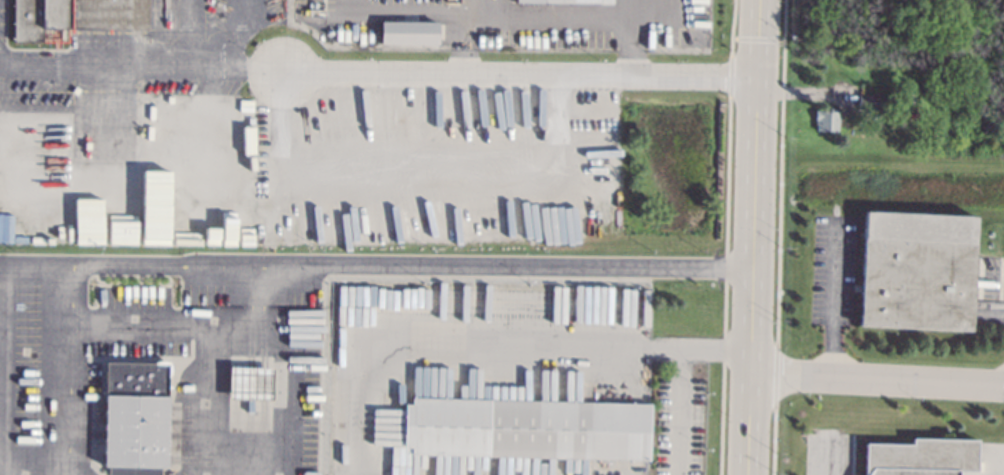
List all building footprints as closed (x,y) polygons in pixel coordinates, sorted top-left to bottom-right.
[(13,42),(13,0),(146,0),(146,28),(41,28),(41,43),(13,42)] [(437,44),(380,44),(380,21),(437,21),(437,44)] [(887,88),(886,95),(888,95),(887,110),(858,108),(859,93),(876,94),(876,88),(887,88)] [(901,89),(900,103),(892,103),(892,89),(901,89)] [(816,110),(836,111),(835,132),(815,131),(816,110)] [(864,211),(976,217),(970,332),(858,326),(864,211)] [(170,374),(167,375),(167,396),(169,396),(167,468),(160,468),(159,474),(107,474),(107,468),(102,468),(105,360),(154,362),(159,359),(164,358),(168,360),(171,364),(172,369),(170,374)] [(650,404),(648,460),(606,459),(606,462),(599,462),(599,459),(486,455),(410,455),(410,447),(403,447),(404,404),(411,404),(411,397),(650,404)] [(957,470),(957,474),(864,474),(864,442),(911,443),(911,437),(977,439),(976,470),(957,470)]
